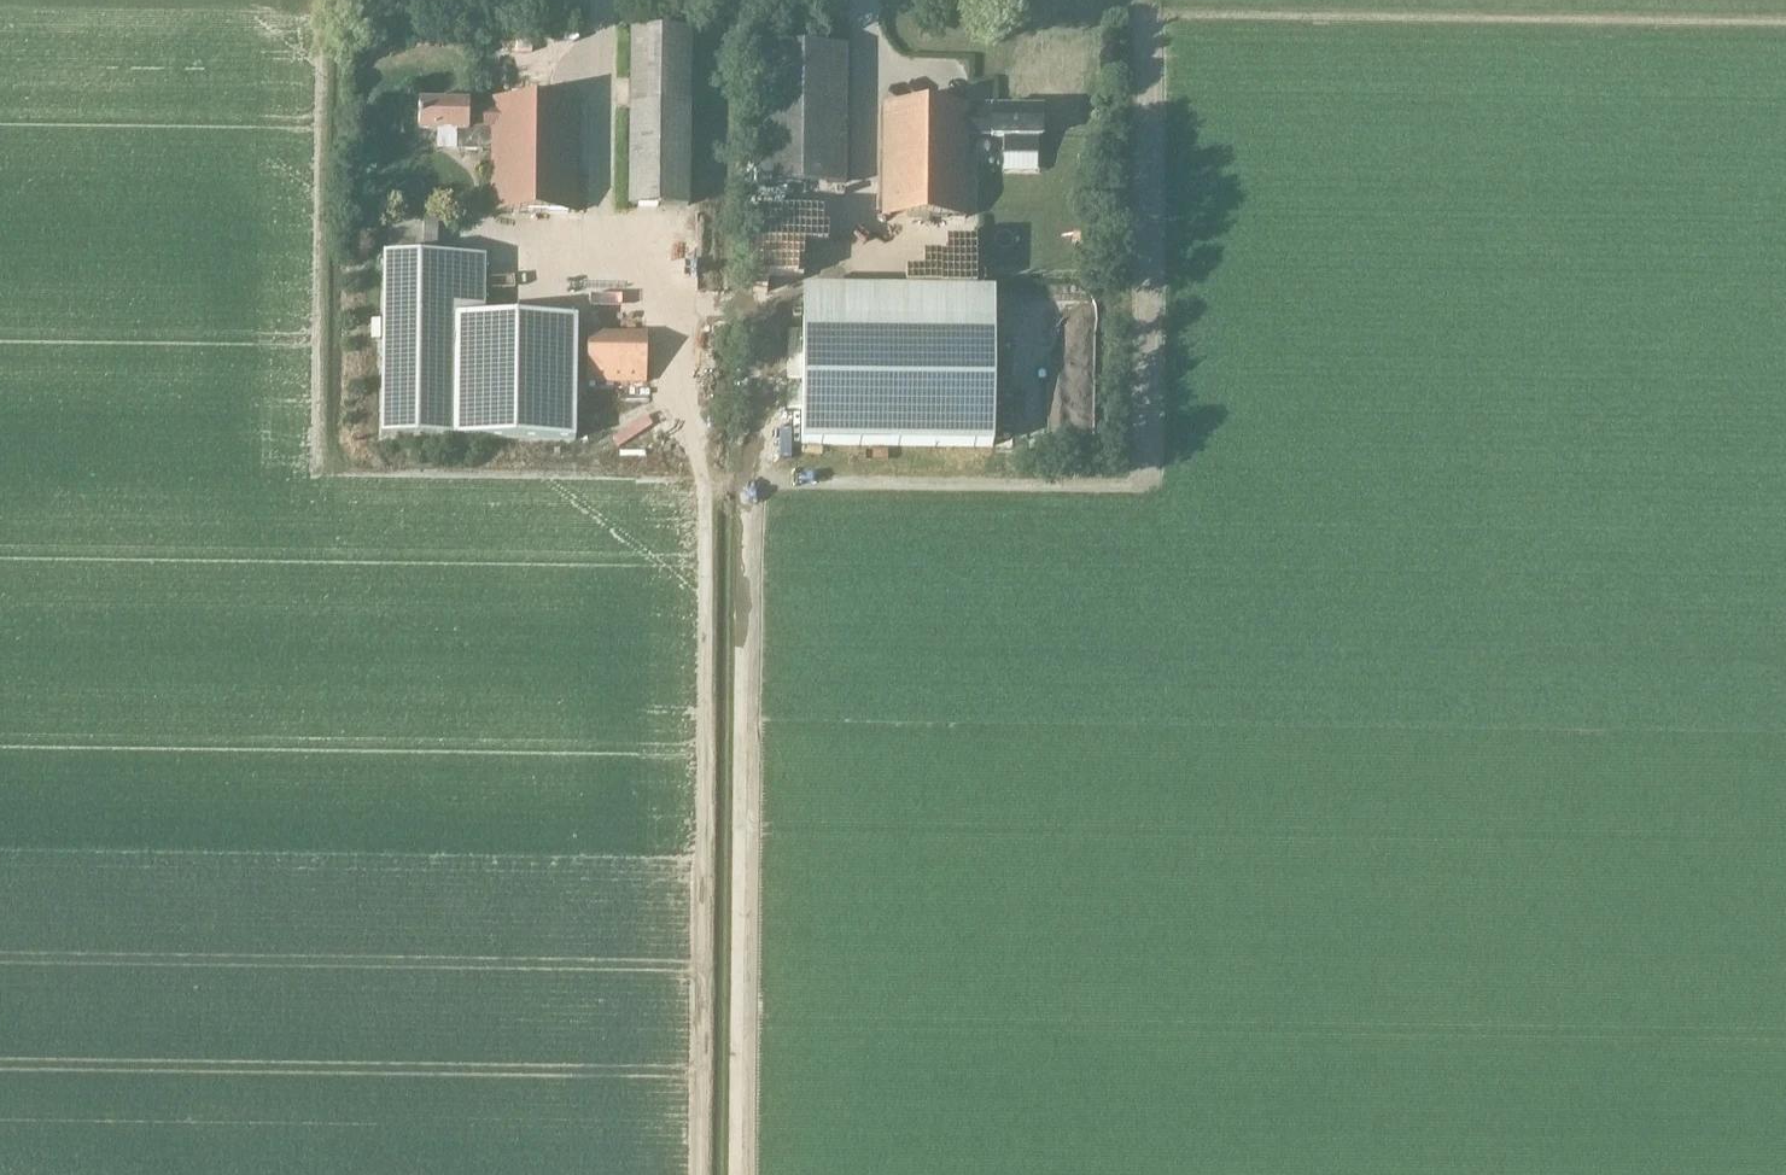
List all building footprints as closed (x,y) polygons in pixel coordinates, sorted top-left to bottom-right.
[(630,30),(628,205),(687,205),(690,31),(630,30)] [(758,50),(757,182),(845,183),(846,51),(758,50)] [(418,102),(418,130),(456,131),(456,151),(491,151),(490,211),(574,213),(576,101),(492,100),(492,107),(468,107),(468,103),(418,102)] [(1040,136),(1041,108),(991,107),(883,105),(882,217),(966,218),(967,137),(991,137),(991,135),(1003,135),(1003,152),(1036,153),(1036,136),(1040,136)] [(380,438),(574,440),(576,319),(453,317),(453,257),(382,256),(380,438)] [(993,446),(993,324),(993,289),(802,288),(801,389),(787,389),(787,411),(801,411),(801,445),(993,446)] [(645,383),(646,333),(586,331),(585,382),(645,383)]
